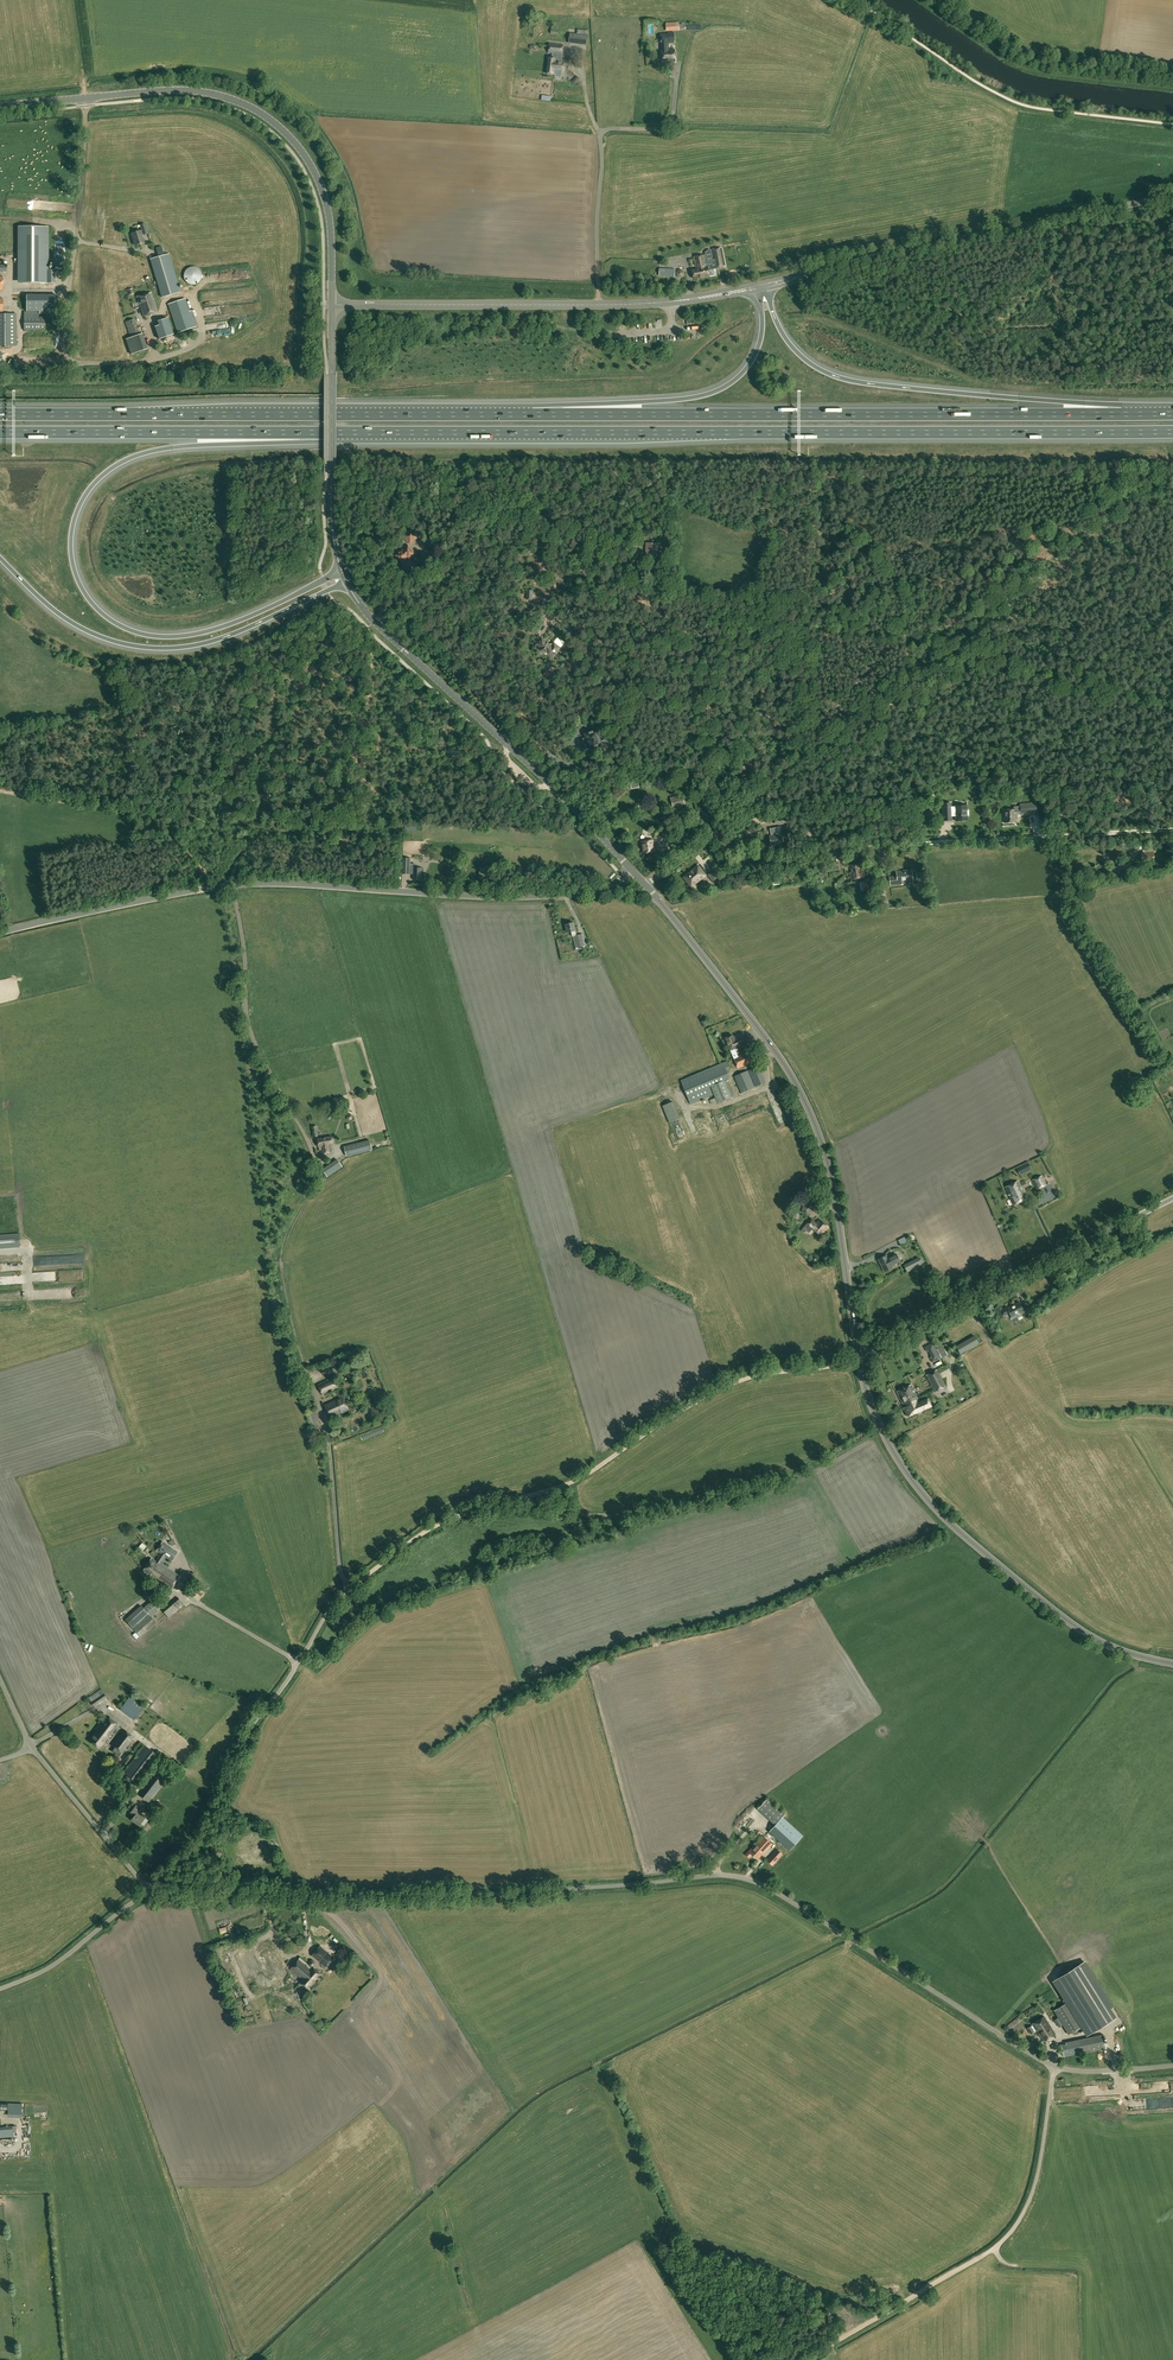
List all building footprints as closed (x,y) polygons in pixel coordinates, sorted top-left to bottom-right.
[(679,30),(679,22),(666,23),(666,31),(679,30)] [(587,45),(588,30),(577,29),(577,33),(570,33),(569,43),(587,45)] [(662,50),(662,62),(676,62),(675,49),(670,49),(669,42),(674,41),(674,33),(661,33),(662,50)] [(565,60),(561,60),(561,54),(562,54),(563,44),(549,43),(548,54),(552,54),(552,58),(549,57),(547,74),(555,75),(555,74),(555,76),(561,77),(562,72),(564,72),(565,60)] [(575,85),(581,79),(578,76),(572,82),(575,85)] [(145,223),(140,225),(143,235),(148,233),(145,223)] [(18,253),(18,283),(55,283),(55,269),(48,269),(49,226),(22,226),(18,226),(18,253)] [(131,233),(135,246),(145,242),(141,230),(131,233)] [(169,253),(164,255),(162,247),(157,249),(159,256),(150,259),(162,297),(181,292),(169,253)] [(725,266),(722,247),(711,249),(714,264),(711,265),(711,269),(715,269),(715,268),(725,266)] [(705,253),(707,266),(708,266),(711,265),(714,264),(711,249),(707,250),(705,253)] [(711,269),(711,265),(708,266),(707,266),(705,255),(694,257),(696,269),(692,270),(694,279),(710,276),(709,270),(711,269)] [(184,275),(184,276),(184,277),(184,278),(185,279),(185,280),(186,281),(187,282),(188,283),(189,284),(190,284),(191,284),(193,284),(194,284),(195,284),(197,284),(198,283),(199,282),(200,281),(200,280),(201,280),(201,279),(201,278),(201,277),(202,277),(202,276),(202,275),(201,274),(201,273),(201,272),(200,271),(200,270),(199,269),(198,269),(197,268),(196,267),(195,267),(193,267),(192,267),(191,267),(190,267),(189,268),(188,268),(187,269),(186,270),(185,271),(185,272),(184,273),(184,274),(184,275)] [(664,276),(674,277),(675,269),(664,268),(664,276)] [(158,312),(154,299),(153,299),(151,293),(137,297),(139,304),(143,316),(158,312)] [(57,296),(26,296),(26,312),(38,312),(39,312),(39,314),(58,314),(57,296)] [(17,345),(17,313),(2,314),(2,311),(3,311),(3,298),(0,298),(0,346),(17,345)] [(197,326),(191,311),(189,311),(185,298),(168,304),(178,333),(197,326)] [(27,330),(38,330),(46,330),(46,317),(38,317),(38,312),(26,312),(24,312),(24,332),(27,332),(27,330)] [(172,330),(168,318),(157,321),(163,338),(174,334),(172,330)] [(126,339),(131,355),(147,349),(142,333),(139,334),(134,319),(125,322),(130,337),(126,339)] [(403,536),(410,544),(419,536),(411,528),(403,536)] [(658,543),(646,542),(645,557),(657,557),(658,543)] [(409,559),(415,553),(408,545),(403,550),(402,549),(396,555),(402,562),(408,557),(409,559)] [(433,550),(424,559),(428,564),(438,555),(433,550)] [(556,654),(560,648),(565,643),(558,637),(552,645),(551,645),(538,635),(533,642),(540,647),(539,649),(545,653),(546,652),(551,655),(554,652),(556,654)] [(591,748),(600,745),(595,730),(586,733),(591,748)] [(673,807),(685,803),(682,794),(671,797),(673,807)] [(968,821),(968,805),(952,806),(951,802),(942,802),(943,821),(952,820),(952,817),(955,816),(955,821),(968,821)] [(1018,817),(1017,814),(1021,814),(1021,815),(1037,813),(1035,803),(1020,804),(1021,809),(1015,810),(1015,809),(1003,810),(1004,823),(1016,822),(1016,818),(1018,817)] [(405,829),(415,830),(416,823),(411,823),(411,821),(406,821),(406,823),(403,823),(403,828),(405,828),(405,829)] [(769,836),(771,844),(784,842),(782,834),(781,834),(780,826),(769,828),(771,836),(769,836)] [(654,851),(652,840),(642,842),(643,853),(654,851)] [(1141,849),(1142,863),(1154,862),(1154,853),(1156,853),(1155,848),(1142,849),(1141,849)] [(413,874),(413,879),(422,880),(422,868),(415,868),(416,864),(410,864),(410,858),(404,858),(403,858),(402,874),(404,874),(413,874)] [(838,862),(830,863),(831,869),(827,870),(827,872),(840,869),(838,862)] [(867,881),(865,881),(864,877),(865,877),(864,871),(862,871),(861,863),(849,865),(850,872),(849,873),(851,880),(859,878),(861,882),(862,891),(869,890),(867,881)] [(699,866),(684,876),(691,885),(706,875),(699,866)] [(719,877),(714,870),(708,875),(713,881),(719,877)] [(913,880),(917,879),(916,873),(912,873),(912,870),(896,872),(897,876),(889,877),(890,885),(906,883),(906,881),(913,880)] [(586,948),(582,934),(577,935),(575,930),(576,930),(574,922),(565,924),(567,933),(571,932),(572,937),(573,936),(576,950),(586,948)] [(738,1068),(755,1061),(750,1051),(738,1056),(736,1050),(748,1045),(743,1032),(733,1036),(733,1035),(725,1038),(738,1068)] [(712,1104),(717,1102),(718,1103),(732,1097),(725,1080),(729,1078),(726,1070),(730,1068),(727,1061),(681,1080),(690,1104),(713,1095),(709,1086),(710,1086),(715,1098),(710,1100),(712,1104)] [(764,1082),(757,1066),(734,1076),(741,1092),(764,1082)] [(341,1110),(350,1109),(349,1101),(345,1101),(345,1103),(340,1104),(341,1110)] [(317,1150),(320,1150),(321,1150),(321,1154),(332,1152),(331,1144),(333,1144),(332,1136),(317,1139),(318,1144),(316,1145),(317,1150)] [(372,1149),(370,1140),(345,1146),(347,1156),(372,1149)] [(344,1154),(328,1164),(325,1167),(328,1172),(348,1159),(344,1154)] [(1020,1174),(1031,1168),(1028,1163),(1017,1169),(1020,1174)] [(1046,1185),(1042,1175),(1032,1180),(1037,1189),(1046,1185)] [(1026,1199),(1018,1181),(1005,1187),(1010,1197),(1010,1198),(1013,1205),(1026,1199)] [(1049,1199),(1054,1197),(1050,1188),(1046,1190),(1049,1199)] [(803,1201),(802,1205),(802,1213),(809,1213),(810,1205),(809,1205),(809,1202),(803,1201)] [(821,1236),(828,1227),(820,1219),(816,1223),(811,1218),(806,1223),(804,1225),(807,1227),(809,1226),(812,1228),(821,1236)] [(19,1233),(0,1235),(0,1248),(20,1247),(19,1233)] [(34,1267),(51,1266),(51,1254),(33,1254),(34,1267)] [(900,1261),(896,1254),(887,1258),(886,1255),(878,1259),(885,1271),(892,1267),(891,1265),(900,1261)] [(923,1264),(919,1257),(904,1265),(907,1272),(923,1264)] [(1005,1315),(1009,1313),(1012,1319),(1017,1316),(1016,1314),(1023,1310),(1019,1302),(1007,1308),(1007,1307),(1002,1310),(1005,1315)] [(1034,1314),(1030,1306),(1025,1309),(1029,1316),(1034,1314)] [(979,1343),(974,1335),(956,1346),(961,1354),(979,1343)] [(927,1351),(935,1347),(933,1343),(924,1347),(927,1351)] [(946,1351),(943,1345),(937,1348),(939,1354),(946,1351)] [(941,1358),(939,1354),(930,1358),(933,1363),(941,1358)] [(930,1384),(942,1378),(937,1369),(926,1375),(930,1384)] [(339,1388),(334,1377),(318,1384),(323,1395),(339,1388)] [(942,1378),(930,1384),(935,1392),(946,1386),(942,1378)] [(897,1392),(903,1406),(919,1399),(911,1385),(897,1392)] [(349,1410),(343,1396),(325,1404),(330,1417),(341,1412),(341,1413),(349,1410)] [(920,1402),(919,1399),(903,1406),(904,1408),(903,1408),(907,1416),(925,1409),(925,1408),(931,1406),(928,1398),(922,1401),(920,1402)] [(314,1410),(306,1413),(314,1435),(321,1432),(314,1410)] [(180,1576),(160,1562),(165,1555),(172,1560),(178,1551),(163,1541),(156,1550),(161,1553),(156,1561),(151,1558),(143,1570),(150,1575),(150,1576),(171,1589),(180,1576)] [(195,1588),(192,1596),(203,1600),(206,1593),(195,1588)] [(154,1609),(156,1607),(158,1610),(165,1604),(158,1597),(151,1602),(152,1602),(149,1604),(154,1609)] [(169,1617),(184,1604),(177,1597),(162,1610),(169,1617)] [(124,1619),(132,1628),(149,1613),(141,1604),(124,1619)] [(157,1622),(149,1613),(133,1628),(141,1636),(157,1622)] [(100,1693),(91,1696),(95,1705),(108,1700),(105,1694),(101,1695),(100,1693)] [(131,1695),(120,1709),(134,1720),(145,1705),(131,1695)] [(149,1709),(140,1727),(150,1732),(164,1706),(160,1703),(155,1712),(149,1709)] [(108,1739),(118,1725),(106,1716),(96,1729),(97,1729),(89,1740),(99,1748),(107,1738),(108,1739)] [(123,1729),(111,1745),(119,1751),(122,1753),(135,1737),(123,1729)] [(159,1756),(145,1745),(124,1772),(138,1783),(159,1756)] [(149,1802),(163,1783),(154,1776),(140,1795),(149,1802)] [(783,1817),(785,1814),(767,1798),(758,1809),(775,1825),(783,1817)] [(145,1816),(141,1813),(143,1810),(136,1805),(130,1812),(134,1815),(131,1819),(138,1825),(145,1816)] [(803,1835),(783,1817),(775,1825),(769,1832),(789,1850),(803,1835)] [(764,1853),(772,1844),(763,1836),(755,1844),(756,1845),(749,1852),(757,1859),(764,1852),(764,1853)] [(770,1857),(775,1862),(783,1854),(777,1849),(770,1857)] [(290,1977),(282,1958),(270,1963),(269,1961),(272,1960),(266,1945),(261,1948),(275,1983),(290,1977)] [(325,1968),(334,1957),(320,1945),(311,1956),(321,1964),(320,1964),(325,1968)] [(311,1967),(309,1965),(300,1957),(290,1969),(303,1980),(301,1982),(308,1988),(321,1973),(314,1967),(313,1968),(311,1967)] [(1053,1981),(1067,2002),(1054,2010),(1069,2034),(1075,2030),(1077,2033),(1084,2030),(1088,2037),(1114,2020),(1108,2010),(1113,2007),(1084,1962),(1053,1981)] [(1031,2034),(1036,2031),(1036,2030),(1043,2042),(1055,2034),(1044,2017),(1032,2024),(1032,2025),(1028,2028),(1031,2034)] [(1080,2040),(1080,2041),(1062,2045),(1064,2057),(1082,2053),(1082,2054),(1106,2049),(1103,2035),(1080,2040)] [(8,2117),(22,2117),(22,2103),(8,2103),(8,2117)] [(14,2135),(16,2135),(16,2126),(13,2126),(13,2125),(0,2127),(0,2138),(14,2136),(14,2135)]
